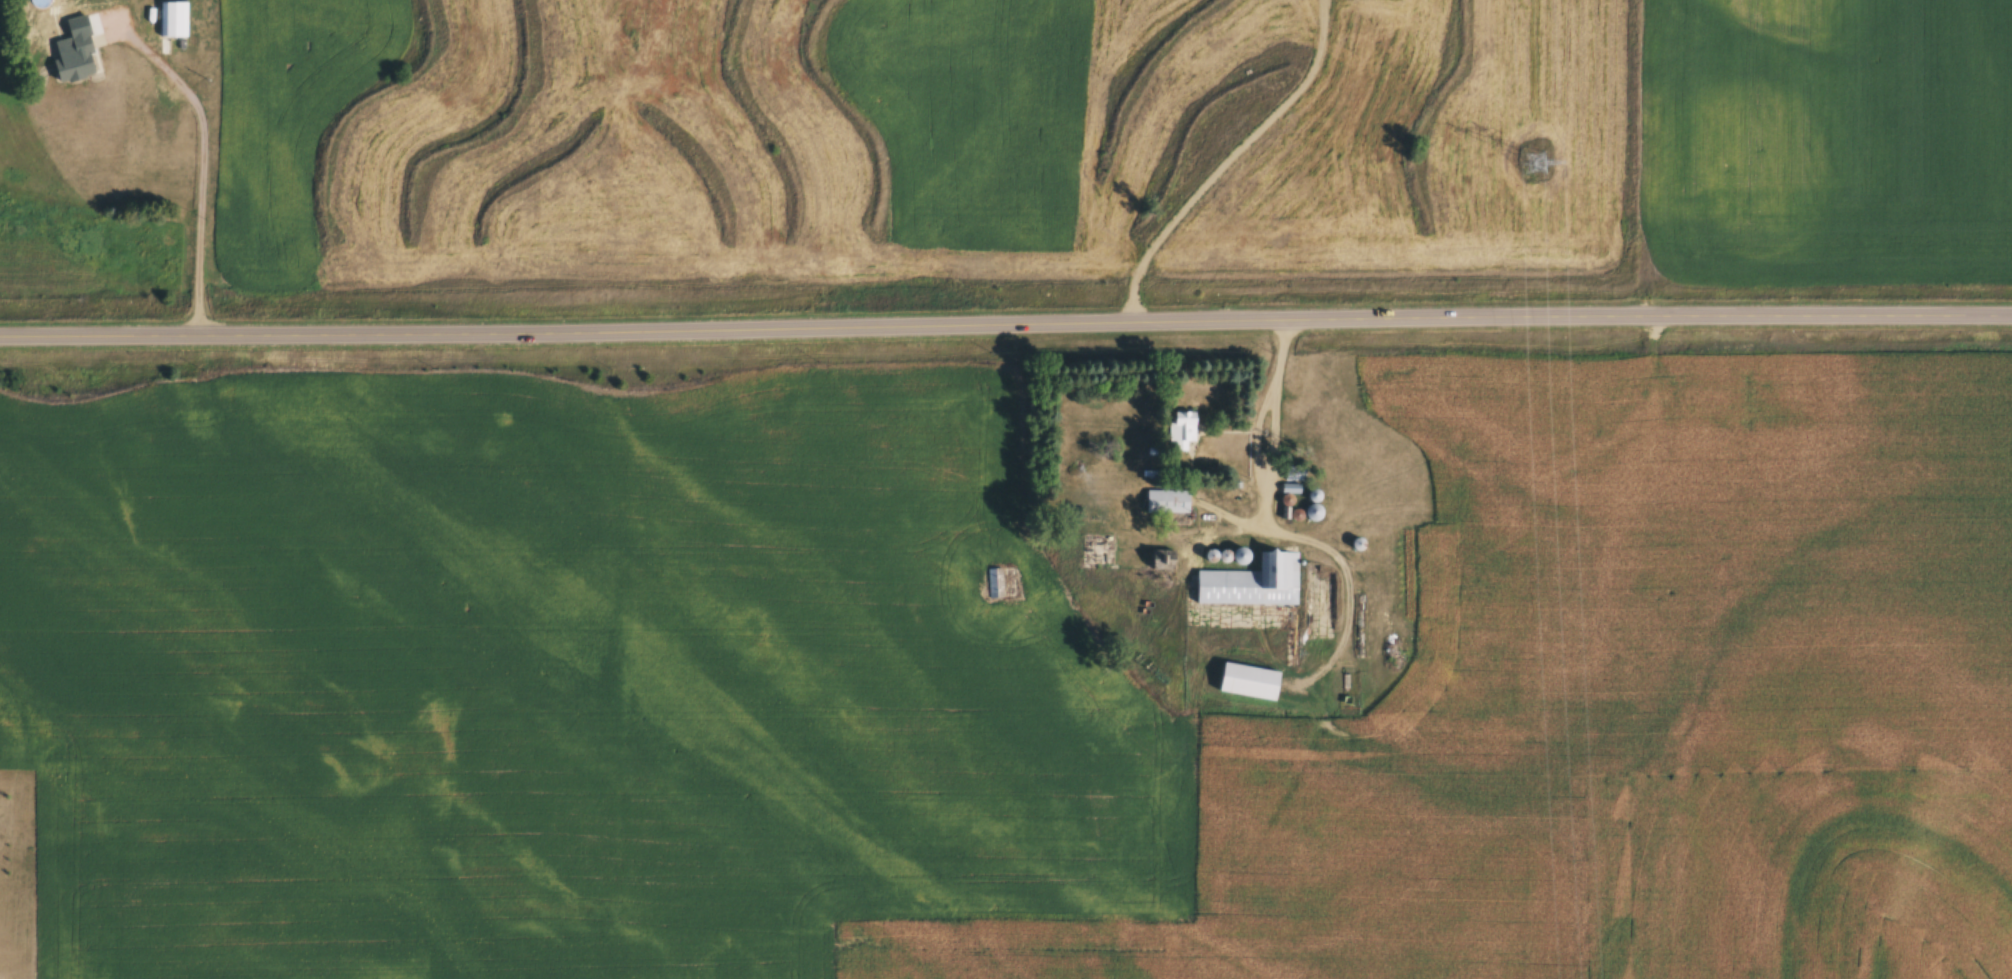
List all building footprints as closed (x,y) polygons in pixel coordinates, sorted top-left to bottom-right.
[(160,37),(187,37),(187,2),(160,2),(160,37)] [(62,83),(101,74),(90,32),(74,36),(78,55),(57,60),(62,83)] [(1190,443),(1198,443),(1198,412),(1172,412),(1172,450),(1190,450),(1190,443)] [(1192,491),(1147,491),(1147,512),(1192,512),(1192,491)] [(1156,570),(1178,570),(1178,551),(1156,551),(1156,570)] [(1300,603),(1300,551),(1262,551),(1262,571),(1199,570),(1199,603),(1300,603)] [(1003,598),(1003,568),(988,568),(988,598),(1003,598)]
